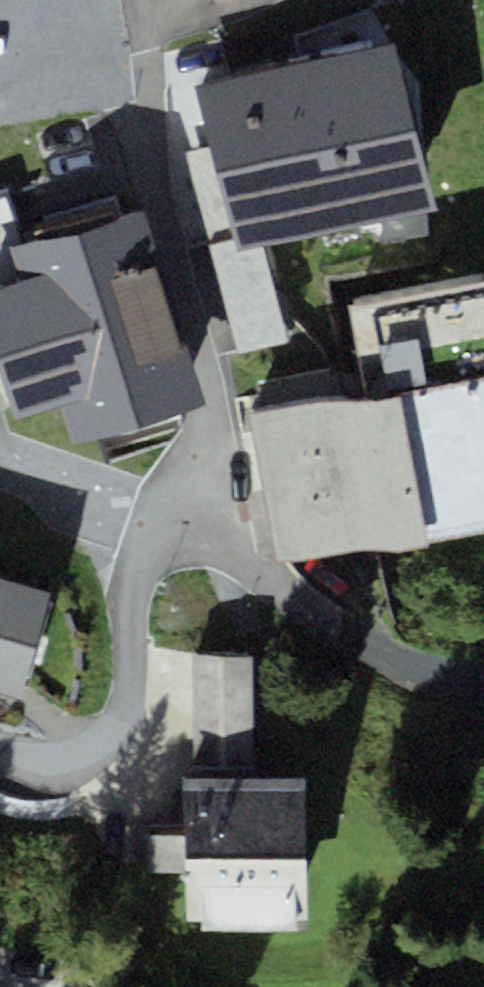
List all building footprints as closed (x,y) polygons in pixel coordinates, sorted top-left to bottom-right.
[(395,43),(201,89),(214,147),(241,256),(264,251),(435,210),(395,43)] [(288,346),(264,251),(241,256),(214,147),(189,154),(239,358),(288,346)] [(22,280),(12,248),(23,245),(7,198),(0,200),(0,287),(22,280)] [(142,213),(23,245),(12,248),(22,280),(0,287),(0,363),(13,405),(19,418),(63,404),(76,442),(204,400),(142,213)] [(483,526),(483,285),(353,308),(368,394),(251,414),(276,562),(483,526)] [(13,405),(0,363),(0,409),(13,405)] [(51,593),(0,578),(0,690),(20,696),(51,593)] [(192,655),(195,778),(250,777),(247,653),(192,655)] [(308,918),(304,775),(250,777),(195,778),(182,779),(184,822),(148,823),(150,871),(185,870),(186,921),(202,921),(202,929),(296,926),(296,918),(308,918)]
